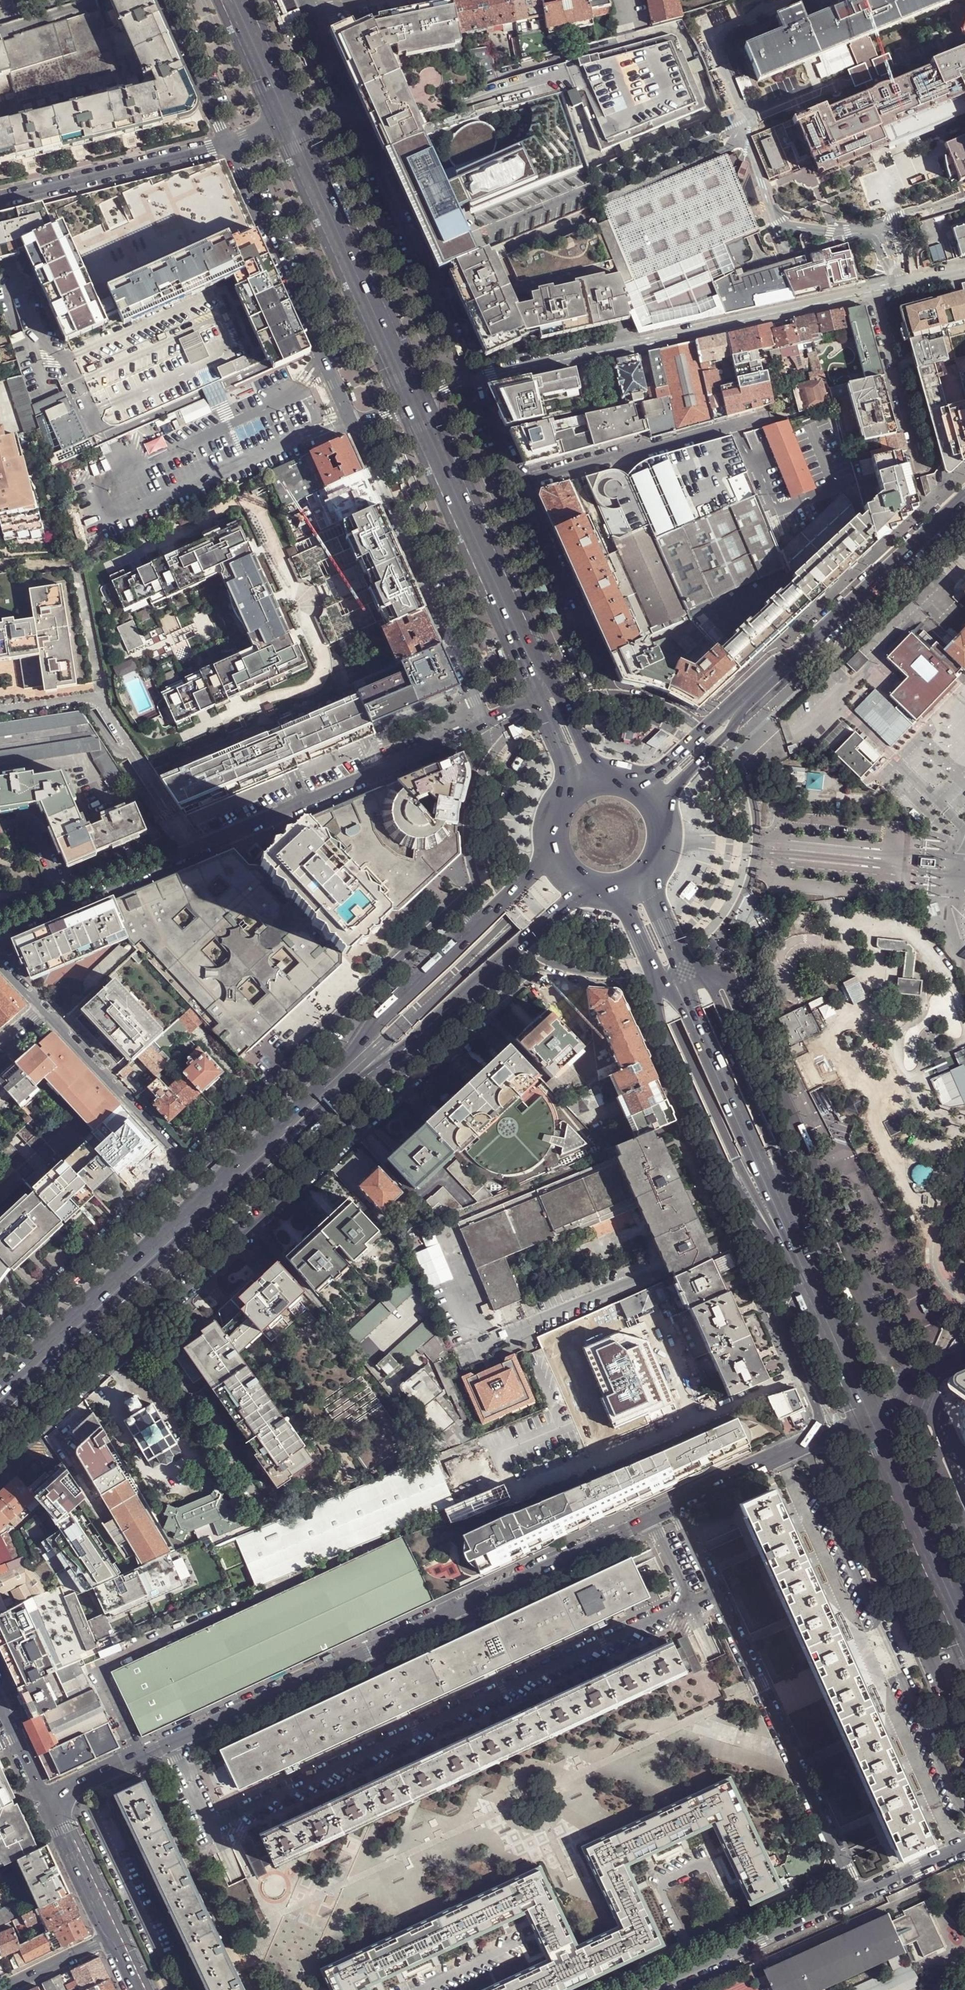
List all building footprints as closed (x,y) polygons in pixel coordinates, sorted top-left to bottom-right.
[(1,43),(15,39),(14,36),(67,20),(99,9),(96,0),(80,0),(0,25),(0,39),(0,40),(1,43)] [(99,9),(118,71),(122,81),(142,72),(111,0),(96,0),(99,9)] [(161,124),(187,117),(190,116),(194,112),(196,108),(196,102),(182,69),(163,28),(154,9),(151,0),(111,0),(142,72),(149,69),(156,87),(152,89),(161,124)] [(480,0),(453,0),(453,2),(453,3),(459,33),(486,28),(480,0)] [(510,0),(480,0),(486,28),(502,24),(514,22),(510,0)] [(514,22),(543,16),(540,0),(510,0),(514,22)] [(543,16),(546,28),(568,24),(591,20),(590,18),(588,9),(587,0),(540,0),(543,16)] [(588,9),(607,5),(606,0),(587,0),(588,9)] [(680,17),(681,16),(680,13),(676,0),(646,0),(651,24),(680,17)] [(854,3),(853,0),(831,0),(830,7),(833,11),(803,23),(797,9),(775,18),(781,33),(744,49),(758,82),(848,44),(955,0),(860,0),(854,3)] [(959,0),(955,0),(848,44),(868,93),(964,54),(964,35),(954,29),(963,10),(959,0)] [(963,10),(954,29),(964,35),(964,0),(959,0),(963,10)] [(363,101),(386,151),(388,150),(404,142),(422,136),(422,135),(387,56),(452,43),(461,41),(459,33),(453,3),(372,20),(370,19),(355,26),(353,27),(353,25),(334,35),(363,101)] [(607,5),(588,9),(590,18),(609,14),(607,5)] [(10,73),(10,74),(19,102),(118,71),(99,9),(67,20),(77,52),(10,73)] [(546,28),(543,16),(514,22),(515,29),(521,59),(550,52),(547,33),(546,28)] [(15,39),(1,43),(10,73),(77,52),(67,20),(14,36),(15,39)] [(591,25),(591,20),(568,24),(569,29),(591,25)] [(355,26),(353,21),(346,24),(331,31),(333,35),(334,35),(353,25),(353,27),(355,26)] [(502,24),(503,31),(515,29),(514,22),(502,24)] [(546,28),(547,33),(569,29),(568,24),(546,28)] [(479,58),(464,61),(475,117),(493,111),(503,108),(527,102),(557,94),(562,93),(574,90),(600,152),(641,136),(647,133),(706,109),(676,37),(671,34),(485,86),(479,58)] [(10,74),(10,73),(1,43),(0,40),(0,41),(0,76),(10,74)] [(475,117),(464,61),(455,62),(452,43),(387,56),(422,135),(458,123),(475,117)] [(868,93),(826,111),(824,107),(751,138),(769,180),(791,171),(782,151),(791,147),(798,163),(812,157),(818,172),(821,173),(888,146),(885,139),(900,133),(899,131),(951,109),(948,100),(962,94),(964,93),(964,54),(868,93)] [(123,87),(125,95),(152,89),(156,87),(149,69),(142,72),(122,81),(123,87)] [(51,108),(123,87),(122,81),(118,71),(19,102),(10,74),(0,76),(0,123),(51,108)] [(51,108),(52,113),(125,95),(123,87),(51,108)] [(52,113),(61,148),(115,135),(113,129),(122,127),(124,133),(161,124),(152,89),(125,95),(52,113)] [(446,185),(422,136),(404,142),(388,150),(408,195),(428,239),(434,254),(441,269),(452,264),(479,253),(464,224),(457,209),(470,203),(473,210),(580,160),(557,94),(527,102),(529,106),(531,111),(531,115),(531,120),(530,125),(529,131),(526,135),(522,140),(520,142),(516,145),(488,158),(492,153),(495,148),(496,141),(496,135),(495,131),(492,127),(489,124),(486,123),(482,121),(478,125),(474,122),(470,122),(465,124),(459,128),(456,131),(454,134),(451,138),(449,143),(447,149),(447,155),(449,161),(453,165),(459,169),(464,169),(455,174),(458,179),(446,185)] [(52,113),(51,108),(0,123),(0,126),(52,113)] [(61,148),(52,113),(0,126),(0,130),(1,133),(0,133),(0,163),(61,148)] [(113,129),(115,135),(124,133),(122,127),(113,129)] [(945,145),(960,180),(964,178),(964,137),(945,145)] [(737,278),(723,244),(757,230),(735,177),(733,172),(726,156),(670,179),(604,206),(609,220),(598,225),(630,304),(627,305),(630,313),(630,314),(634,313),(640,330),(654,327),(654,330),(725,314),(713,285),(737,278)] [(83,270),(97,302),(112,296),(110,291),(231,237),(255,227),(247,208),(227,162),(226,160),(114,187),(124,207),(130,222),(110,227),(94,192),(43,205),(53,226),(61,222),(76,256),(83,270)] [(733,172),(735,177),(738,176),(738,178),(741,179),(743,179),(745,177),(748,167),(748,165),(746,163),(743,163),(741,164),(740,170),(733,172)] [(68,335),(104,319),(104,318),(97,302),(83,270),(76,256),(61,222),(53,226),(43,205),(7,213),(0,215),(0,257),(1,257),(18,252),(29,250),(31,254),(32,255),(39,271),(40,273),(46,286),(46,287),(53,302),(53,303),(60,318),(61,319),(68,335)] [(951,227),(960,257),(964,256),(964,223),(951,227)] [(630,304),(598,225),(584,231),(584,229),(547,244),(545,238),(508,253),(497,258),(518,305),(515,306),(494,259),(489,248),(486,250),(479,253),(452,264),(454,270),(489,347),(519,335),(526,332),(539,328),(540,331),(541,333),(628,313),(630,313),(627,305),(630,304)] [(269,357),(274,368),(305,353),(306,353),(310,351),(311,351),(306,341),(265,248),(255,227),(231,237),(243,265),(230,271),(231,273),(269,357)] [(119,311),(123,322),(231,273),(230,271),(243,265),(231,237),(110,291),(112,296),(97,302),(104,318),(119,311)] [(508,253),(504,242),(489,248),(494,259),(497,258),(508,253)] [(848,244),(780,264),(737,278),(713,285),(725,314),(857,284),(848,244)] [(53,466),(131,431),(127,421),(223,378),(218,367),(246,355),(251,365),(269,357),(231,273),(123,322),(119,311),(104,318),(104,319),(68,335),(61,319),(60,318),(53,303),(53,302),(46,287),(46,286),(40,273),(39,271),(32,255),(31,254),(29,250),(18,252),(1,257),(0,257),(0,305),(2,311),(11,338),(12,343),(23,375),(40,427),(53,466)] [(494,259),(515,306),(518,305),(497,258),(494,259)] [(489,347),(454,270),(450,272),(468,313),(487,354),(491,352),(489,347)] [(964,292),(931,301),(932,305),(926,307),(926,305),(921,302),(899,308),(909,343),(919,380),(959,371),(964,370),(964,296),(964,292)] [(876,378),(884,377),(864,306),(847,310),(848,314),(865,380),(876,378)] [(847,310),(847,307),(804,317),(812,339),(814,346),(823,344),(821,335),(849,328),(846,318),(843,319),(843,316),(848,314),(847,310)] [(630,318),(628,313),(541,333),(542,338),(630,318)] [(812,339),(804,317),(792,320),(793,325),(786,326),(785,321),(772,324),(777,346),(774,347),(775,349),(780,348),(781,354),(782,357),(799,353),(796,342),(812,339)] [(756,328),(761,349),(767,348),(774,347),(777,346),(772,324),(756,328)] [(527,334),(540,331),(539,328),(526,332),(519,335),(520,337),(527,334)] [(756,328),(726,335),(731,356),(713,360),(726,416),(773,403),(763,357),(761,349),(756,328)] [(489,347),(491,352),(520,340),(520,337),(519,335),(489,347)] [(731,356),(726,335),(695,342),(700,362),(713,360),(731,356)] [(651,438),(713,420),(700,362),(695,342),(660,349),(670,396),(659,398),(651,400),(642,402),(649,430),(651,438)] [(770,353),(770,355),(771,356),(781,354),(780,348),(775,349),(774,347),(767,348),(768,353),(770,353)] [(761,349),(763,357),(770,355),(770,353),(768,353),(767,348),(761,349)] [(670,396),(660,349),(648,352),(656,385),(659,398),(670,396)] [(218,367),(223,378),(251,365),(246,355),(218,367)] [(646,392),(638,355),(616,359),(617,367),(615,368),(622,397),(624,397),(626,403),(643,399),(642,393),(646,392)] [(811,374),(822,372),(817,355),(806,357),(811,374)] [(713,420),(726,416),(713,360),(700,362),(713,420)] [(575,368),(490,387),(498,406),(508,428),(585,410),(575,368)] [(950,473),(964,459),(964,395),(959,371),(919,380),(943,467),(944,471),(945,473),(946,473),(947,474),(948,474),(950,473)] [(821,380),(825,379),(822,372),(811,374),(809,375),(811,382),(821,380)] [(7,378),(25,432),(40,427),(23,375),(7,378)] [(879,438),(893,435),(892,432),(877,381),(876,378),(865,380),(829,387),(839,425),(845,444),(879,438)] [(828,404),(821,380),(811,382),(799,385),(805,409),(805,410),(828,404)] [(877,381),(892,432),(893,431),(879,380),(877,381)] [(651,400),(659,398),(656,385),(648,387),(651,400)] [(805,409),(799,385),(794,386),(800,410),(805,409)] [(235,398),(231,391),(224,394),(228,401),(235,398)] [(205,398),(201,400),(206,410),(214,407),(210,399),(207,401),(205,398)] [(610,441),(649,430),(642,402),(586,415),(510,432),(518,450),(522,459),(533,464),(579,450),(594,446),(610,441)] [(814,488),(787,420),(778,422),(761,426),(774,457),(785,485),(791,498),(814,488)] [(34,476),(22,432),(13,435),(31,504),(37,503),(30,477),(34,476)] [(900,451),(907,450),(902,433),(893,435),(879,438),(883,453),(880,453),(881,456),(900,451)] [(32,538),(45,537),(37,503),(31,504),(13,435),(4,437),(0,439),(0,521),(3,533),(15,529),(16,532),(30,528),(32,538)] [(757,615),(788,585),(793,580),(790,572),(787,573),(778,553),(767,525),(760,509),(730,435),(697,445),(696,448),(695,449),(694,451),(691,452),(662,460),(656,463),(651,468),(647,474),(647,476),(632,483),(630,480),(627,476),(623,473),(615,470),(608,471),(586,477),(612,537),(618,539),(648,526),(689,619),(702,614),(707,619),(728,641),(757,615)] [(347,436),(311,452),(326,487),(327,487),(331,485),(363,471),(354,451),(347,436)] [(850,462),(853,462),(854,461),(853,458),(849,444),(844,445),(849,462),(850,462)] [(632,471),(627,476),(630,480),(632,483),(647,476),(647,474),(651,468),(656,463),(662,460),(691,452),(694,451),(695,449),(696,448),(697,445),(653,458),(644,462),(638,466),(632,471)] [(915,506),(900,451),(881,456),(857,461),(854,461),(853,462),(867,512),(865,514),(874,544),(915,506)] [(267,472),(282,506),(326,487),(311,452),(267,472)] [(342,508),(347,519),(378,506),(370,487),(363,471),(331,485),(336,496),(335,496),(333,500),(336,507),(341,508),(342,508)] [(547,515),(554,530),(583,516),(570,486),(568,482),(541,490),(539,496),(547,515)] [(339,513),(343,521),(347,519),(342,508),(341,508),(336,507),(333,500),(335,496),(336,496),(331,485),(327,487),(331,495),(327,500),(333,512),(339,513)] [(808,606),(874,544),(865,514),(860,518),(857,515),(855,518),(852,504),(842,494),(778,553),(787,573),(790,572),(793,580),(788,585),(808,606)] [(770,504),(760,509),(767,525),(776,521),(770,504)] [(383,544),(393,539),(392,536),(384,519),(378,506),(347,519),(343,521),(340,522),(344,534),(292,556),(301,577),(302,576),(304,575),(306,575),(308,576),(309,577),(310,579),(311,580),(321,575),(356,560),(384,548),(383,544)] [(583,516),(554,530),(572,571),(609,555),(590,513),(588,514),(583,516)] [(219,668),(203,676),(164,693),(179,726),(189,721),(189,722),(193,721),(191,715),(216,704),(216,705),(254,687),(253,684),(267,678),(268,680),(300,665),(292,646),(294,646),(282,617),(283,616),(262,569),(261,570),(248,542),(246,543),(238,524),(205,539),(207,541),(192,547),(191,544),(152,562),(127,573),(125,568),(121,570),(111,575),(126,608),(165,590),(181,583),(188,580),(204,573),(204,572),(221,565),(223,571),(227,569),(260,644),(257,646),(259,651),(243,659),(242,658),(226,665),(219,668)] [(628,597),(591,613),(599,632),(609,654),(651,635),(689,619),(648,526),(618,539),(612,537),(618,551),(609,555),(628,597)] [(32,538),(30,528),(16,532),(18,539),(32,538)] [(367,585),(369,590),(397,577),(399,581),(409,576),(404,564),(399,553),(393,539),(383,544),(384,548),(356,560),(357,564),(360,570),(365,580),(367,585)] [(609,555),(572,571),(577,582),(580,589),(591,613),(628,597),(609,555)] [(357,564),(356,560),(321,575),(311,580),(310,579),(309,577),(308,576),(306,575),(304,575),(302,576),(301,577),(292,556),(288,558),(299,583),(300,582),(301,581),(303,581),(305,582),(307,583),(308,584),(308,586),(357,564)] [(221,565),(204,572),(204,573),(206,578),(219,573),(222,574),(231,594),(232,597),(232,602),(233,605),(234,608),(236,611),(237,614),(239,617),(240,618),(241,620),(243,622),(244,624),(254,644),(252,647),(240,653),(242,658),(243,659),(259,651),(257,646),(260,644),(227,569),(223,571),(221,565)] [(76,684),(92,681),(86,636),(83,636),(79,612),(78,612),(71,568),(55,570),(27,575),(26,569),(14,571),(0,573),(0,624),(3,624),(2,620),(13,619),(14,622),(33,619),(29,589),(57,584),(61,584),(76,684)] [(204,573),(188,580),(191,587),(207,579),(206,578),(204,573)] [(319,618),(330,643),(382,621),(385,627),(424,610),(423,606),(409,576),(399,581),(397,577),(369,590),(374,602),(342,615),(336,603),(323,609),(324,610),(325,612),(325,613),(324,615),(323,616),(321,617),(319,618)] [(165,590),(168,597),(184,589),(181,583),(165,590)] [(43,688),(73,684),(57,584),(29,589),(33,619),(14,622),(3,624),(0,624),(0,656),(38,651),(39,655),(43,688)] [(57,584),(73,684),(76,684),(61,584),(57,584)] [(369,590),(367,585),(317,606),(319,608),(319,610),(319,612),(317,614),(315,615),(313,615),(326,645),(330,643),(319,618),(321,617),(323,616),(324,615),(325,613),(325,612),(324,610),(323,609),(336,603),(369,590)] [(776,635),(808,606),(788,585),(757,615),(776,635)] [(431,626),(424,610),(385,627),(382,629),(397,664),(401,661),(440,645),(431,626)] [(738,671),(776,635),(757,615),(728,641),(718,650),(738,671)] [(128,652),(145,644),(133,618),(116,626),(128,652)] [(697,627),(689,619),(651,635),(665,672),(671,675),(664,692),(675,697),(679,699),(691,707),(696,710),(738,671),(718,650),(697,627)] [(707,619),(697,627),(718,650),(728,641),(707,619)] [(944,649),(962,668),(963,669),(964,667),(964,628),(944,649)] [(962,668),(944,649),(925,631),(918,638),(913,633),(888,657),(909,678),(891,696),(896,702),(900,705),(917,722),(921,718),(956,681),(958,679),(955,675),(962,668)] [(665,672),(651,635),(609,654),(620,679),(621,680),(630,682),(634,683),(649,687),(664,692),(671,675),(665,672)] [(406,672),(356,692),(357,695),(371,726),(459,688),(445,657),(440,645),(401,661),(406,672)] [(862,648),(850,659),(859,669),(872,658),(862,648)] [(19,658),(39,655),(38,651),(0,656),(0,661),(19,658)] [(239,652),(223,659),(226,665),(242,658),(240,653),(239,652)] [(39,655),(19,658),(24,692),(43,688),(39,655)] [(200,669),(203,676),(219,668),(217,662),(200,669)] [(958,683),(956,681),(921,718),(923,720),(958,683)] [(296,765),(296,766),(325,755),(323,751),(337,746),(338,749),(374,734),(371,726),(357,695),(308,716),(310,720),(282,732),(280,727),(160,778),(181,810),(183,809),(184,812),(296,765)] [(917,722),(900,705),(897,708),(913,725),(917,722)] [(878,708),(858,730),(884,752),(903,730),(878,708)] [(0,721),(0,735),(85,722),(84,714),(81,709),(0,721)] [(637,718),(627,717),(623,739),(633,741),(637,718)] [(883,758),(865,741),(862,738),(857,732),(835,753),(862,780),(867,774),(883,758)] [(88,752),(95,751),(96,750),(94,734),(0,749),(0,765),(88,752)] [(107,751),(97,734),(94,734),(96,750),(95,751),(88,752),(93,759),(102,754),(107,751)] [(114,793),(128,784),(107,751),(102,754),(93,759),(114,793)] [(432,820),(456,824),(457,814),(459,803),(462,789),(464,781),(465,777),(465,771),(465,769),(464,767),(460,758),(459,755),(396,781),(415,802),(427,796),(436,802),(432,820)] [(515,769),(517,770),(525,759),(522,757),(518,757),(513,765),(515,769)] [(132,804),(125,807),(116,811),(115,809),(110,811),(111,813),(101,817),(100,818),(101,821),(89,826),(86,828),(83,823),(82,820),(80,822),(78,816),(71,800),(67,790),(69,789),(67,783),(64,783),(60,772),(33,777),(32,773),(24,774),(17,775),(16,774),(9,774),(9,777),(2,778),(0,778),(0,809),(28,805),(36,804),(40,803),(44,814),(51,829),(62,856),(66,865),(70,863),(95,852),(111,845),(120,842),(128,839),(128,838),(137,834),(146,831),(141,818),(140,819),(137,813),(136,814),(132,804)] [(792,774),(791,781),(801,782),(801,775),(792,774)] [(808,776),(807,789),(821,791),(822,777),(808,776)] [(306,823),(387,911),(397,910),(405,902),(458,854),(456,841),(456,836),(456,824),(432,820),(415,802),(396,781),(308,817),(306,823)] [(512,788),(504,786),(499,803),(507,805),(512,788)] [(42,816),(44,814),(40,803),(36,804),(36,807),(38,807),(42,816)] [(135,803),(132,804),(136,814),(137,813),(140,819),(141,818),(135,803)] [(110,811),(115,809),(115,808),(100,814),(101,817),(111,813),(110,811)] [(260,867),(341,954),(346,954),(350,950),(357,944),(374,928),(384,919),(387,916),(387,911),(306,823),(300,823),(260,862),(260,867)] [(59,857),(62,856),(51,829),(48,831),(59,857)] [(139,837),(137,834),(128,838),(128,839),(120,842),(111,845),(112,849),(139,837)] [(128,938),(237,1057),(241,1053),(339,963),(341,954),(260,867),(247,865),(232,849),(206,860),(211,872),(203,875),(198,864),(144,886),(149,898),(140,902),(134,890),(114,898),(114,899),(124,921),(122,922),(127,935),(128,938)] [(97,855),(95,852),(70,863),(66,865),(67,867),(97,855)] [(918,856),(917,866),(937,868),(938,858),(918,856)] [(206,860),(198,864),(203,875),(211,872),(206,860)] [(144,886),(134,890),(140,902),(149,898),(144,886)] [(12,941),(12,942),(114,899),(114,898),(12,941)] [(30,961),(33,970),(42,967),(44,970),(127,935),(122,922),(124,921),(114,899),(12,942),(19,959),(20,958),(23,964),(24,963),(30,961)] [(881,951),(906,953),(906,945),(907,943),(878,940),(877,947),(878,949),(881,951)] [(69,1000),(75,1008),(108,976),(133,952),(125,948),(119,945),(116,951),(114,951),(110,957),(108,956),(105,962),(103,961),(99,967),(97,966),(94,972),(92,971),(89,977),(87,976),(81,988),(68,1000),(69,1000)] [(906,953),(903,980),(914,981),(915,953),(913,953),(914,950),(910,945),(906,945),(906,953)] [(133,1060),(137,1056),(153,1041),(190,1007),(137,949),(133,952),(108,976),(112,979),(83,1007),(101,1028),(97,1031),(101,1035),(96,1039),(100,1044),(102,1046),(107,1041),(110,1045),(114,1042),(132,1061),(133,1060)] [(30,975),(44,970),(42,967),(33,970),(30,961),(24,963),(27,971),(28,970),(30,975)] [(11,1019),(27,1004),(0,974),(0,1028),(11,1019)] [(914,981),(903,980),(898,979),(896,994),(920,997),(922,982),(914,981)] [(575,984),(547,1010),(566,1030),(590,1009),(587,989),(575,984)] [(615,991),(587,989),(590,1009),(594,1009),(622,1070),(648,1058),(619,994),(618,993),(615,991)] [(75,1008),(69,1000),(64,1005),(70,1012),(75,1008)] [(153,1041),(163,1051),(187,1029),(190,1032),(203,1021),(190,1007),(153,1041)] [(594,1009),(590,1009),(593,1039),(599,1081),(609,1076),(613,1075),(622,1070),(594,1009)] [(566,1030),(547,1010),(531,1024),(516,1038),(515,1038),(551,1078),(583,1048),(566,1030)] [(802,1027),(794,1011),(778,1019),(783,1029),(785,1028),(789,1036),(787,1037),(792,1046),(803,1041),(797,1030),(802,1027)] [(825,1027),(819,1015),(802,1024),(807,1036),(825,1027)] [(54,1091),(92,1132),(96,1128),(108,1117),(118,1107),(121,1105),(53,1032),(28,1054),(16,1065),(36,1087),(46,1078),(56,1089),(54,1091)] [(551,1078),(546,1083),(559,1098),(589,1085),(598,1081),(599,1081),(593,1039),(583,1048),(551,1078)] [(137,1056),(154,1075),(155,1075),(161,1070),(165,1066),(171,1060),(163,1051),(153,1041),(137,1056)] [(521,1058),(510,1045),(499,1055),(511,1067),(521,1058)] [(183,1073),(200,1092),(222,1072),(198,1047),(189,1056),(193,1060),(195,1063),(189,1067),(183,1073)] [(499,1055),(437,1112),(449,1125),(438,1136),(454,1153),(463,1145),(518,1095),(538,1076),(521,1058),(511,1067),(499,1055)] [(657,1079),(648,1058),(622,1070),(613,1075),(622,1095),(657,1079)] [(123,1069),(119,1073),(124,1078),(138,1065),(133,1060),(132,1061),(123,1069)] [(37,1087),(36,1087),(16,1065),(6,1073),(0,1079),(0,1083),(7,1092),(11,1096),(19,1104),(37,1087)] [(155,1075),(157,1078),(159,1079),(164,1074),(161,1070),(155,1075)] [(168,1088),(184,1107),(188,1103),(196,1096),(200,1092),(183,1073),(168,1088)] [(145,1084),(148,1087),(157,1078),(155,1075),(154,1075),(145,1084)] [(613,1075),(609,1076),(618,1097),(622,1095),(613,1075)] [(168,1122),(184,1107),(168,1088),(159,1079),(157,1078),(148,1087),(147,1088),(156,1097),(151,1102),(152,1104),(168,1122)] [(666,1100),(657,1079),(622,1095),(632,1116),(666,1100)] [(591,1090),(563,1103),(577,1116),(607,1103),(606,1102),(600,1089),(602,1088),(598,1081),(589,1085),(591,1090)] [(19,1104),(22,1107),(39,1089),(37,1087),(19,1104)] [(11,1096),(7,1092),(0,1099),(0,1105),(11,1096)] [(518,1095),(463,1145),(468,1153),(474,1159),(483,1168),(487,1170),(491,1171),(504,1174),(507,1174),(516,1174),(519,1173),(527,1170),(531,1169),(540,1162),(543,1159),(552,1143),(554,1136),(555,1129),(555,1128),(553,1116),(552,1112),(548,1104),(542,1096),(530,1108),(518,1095)] [(618,1097),(617,1098),(626,1118),(632,1116),(622,1095),(618,1097)] [(676,1120),(666,1100),(632,1116),(640,1135),(652,1130),(676,1120)] [(112,1120),(116,1124),(126,1115),(118,1107),(108,1117),(111,1120),(112,1120)] [(437,1112),(426,1123),(428,1126),(438,1136),(449,1125),(437,1112)] [(11,1132),(14,1136),(18,1132),(29,1122),(32,1119),(28,1114),(14,1128),(15,1128),(11,1132)] [(640,1135),(632,1116),(626,1118),(635,1137),(640,1135)] [(92,1132),(84,1139),(86,1141),(115,1172),(139,1150),(116,1124),(112,1120),(111,1120),(100,1130),(105,1135),(103,1136),(96,1128),(92,1132)] [(29,1122),(18,1132),(29,1143),(35,1151),(46,1162),(47,1164),(58,1154),(29,1122)] [(554,1136),(552,1143),(562,1145),(561,1153),(586,1143),(567,1123),(565,1131),(560,1129),(555,1128),(555,1129),(554,1136)] [(93,1192),(115,1172),(86,1141),(76,1151),(51,1125),(41,1134),(65,1161),(93,1192)] [(438,1136),(428,1126),(406,1147),(405,1147),(390,1161),(415,1189),(427,1179),(428,1178),(443,1164),(443,1163),(454,1153),(438,1136)] [(593,1133),(607,1149),(612,1146),(604,1128),(593,1133)] [(635,1137),(615,1145),(621,1158),(618,1159),(617,1160),(620,1165),(623,1173),(624,1172),(626,1180),(630,1186),(629,1187),(635,1199),(636,1200),(639,1209),(643,1207),(645,1212),(651,1225),(657,1239),(663,1252),(669,1266),(672,1273),(675,1278),(689,1272),(711,1261),(709,1257),(706,1250),(699,1236),(694,1223),(688,1209),(682,1196),(676,1182),(670,1169),(664,1155),(658,1142),(652,1130),(640,1135),(635,1137)] [(661,1140),(658,1142),(664,1155),(667,1154),(667,1153),(662,1141),(661,1140)] [(0,1148),(0,1154),(8,1163),(15,1170),(25,1182),(27,1184),(38,1174),(8,1141),(0,1148)] [(667,1154),(664,1155),(670,1169),(672,1167),(670,1161),(667,1154)] [(493,1196),(459,1158),(448,1168),(478,1202),(480,1201),(493,1196)] [(617,1160),(618,1159),(459,1224),(485,1287),(495,1312),(523,1301),(505,1258),(555,1238),(557,1243),(564,1240),(639,1209),(636,1200),(635,1199),(629,1187),(630,1186),(626,1180),(624,1172),(623,1173),(620,1165),(617,1160)] [(33,1190),(33,1191),(61,1221),(68,1214),(93,1192),(65,1161),(41,1184),(33,1190)] [(15,1170),(8,1163),(0,1171),(0,1184),(15,1170)] [(672,1167),(670,1169),(676,1182),(679,1181),(679,1180),(673,1168),(672,1167)] [(381,1211),(401,1193),(378,1168),(358,1186),(381,1211)] [(25,1182),(15,1170),(0,1184),(0,1205),(25,1182)] [(679,1181),(676,1182),(682,1196),(685,1194),(682,1187),(679,1181)] [(438,1203),(447,1212),(457,1209),(464,1208),(444,1187),(433,1196),(432,1196),(427,1200),(433,1207),(438,1203)] [(11,1269),(17,1263),(22,1259),(62,1221),(61,1221),(33,1191),(0,1222),(0,1257),(11,1269)] [(685,1194),(682,1196),(688,1209),(691,1208),(691,1207),(686,1194),(685,1194)] [(316,1228),(336,1250),(338,1247),(352,1262),(367,1248),(364,1245),(378,1232),(361,1214),(354,1206),(347,1199),(316,1228)] [(354,1206),(361,1214),(367,1209),(359,1201),(354,1206)] [(433,1207),(440,1215),(442,1213),(447,1212),(438,1203),(433,1207)] [(691,1208),(688,1209),(694,1223),(697,1221),(694,1214),(691,1208)] [(648,1227),(651,1225),(645,1212),(642,1213),(641,1214),(647,1227),(648,1227)] [(697,1221),(694,1223),(699,1236),(703,1235),(703,1234),(698,1221),(697,1221)] [(388,1231),(398,1242),(404,1235),(395,1225),(388,1231)] [(654,1240),(657,1239),(651,1225),(648,1227),(650,1233),(654,1240)] [(286,1257),(315,1291),(330,1277),(333,1280),(348,1267),(334,1251),(336,1250),(316,1228),(286,1257)] [(706,1250),(709,1248),(707,1241),(703,1235),(699,1236),(706,1250)] [(659,1253),(660,1253),(663,1252),(657,1239),(654,1240),(653,1241),(659,1253)] [(662,1261),(666,1267),(669,1266),(663,1252),(660,1253),(662,1261)] [(11,1269),(0,1257),(0,1279),(11,1269)] [(726,1293),(711,1261),(689,1272),(675,1278),(674,1279),(682,1296),(688,1310),(690,1309),(693,1308),(726,1293)] [(224,1327),(222,1329),(239,1354),(262,1332),(272,1342),(276,1338),(321,1402),(361,1375),(299,1298),(305,1292),(278,1262),(263,1275),(264,1276),(255,1283),(255,1284),(223,1313),(224,1327)] [(412,1294),(418,1289),(412,1274),(403,1282),(412,1294)] [(674,1279),(665,1283),(672,1299),(679,1296),(682,1296),(674,1279)] [(407,1299),(412,1294),(403,1282),(397,1287),(407,1299)] [(902,1289),(929,1345),(944,1338),(917,1282),(902,1289)] [(665,1283),(620,1303),(628,1319),(672,1299),(665,1283)] [(391,1293),(401,1304),(407,1299),(397,1287),(391,1293)] [(386,1298),(395,1309),(401,1304),(391,1293),(386,1298)] [(727,1293),(726,1293),(693,1308),(690,1309),(694,1318),(696,1317),(709,1344),(706,1345),(709,1353),(710,1354),(713,1361),(716,1360),(728,1388),(725,1389),(728,1396),(731,1395),(731,1396),(765,1381),(765,1380),(768,1379),(764,1371),(761,1373),(749,1345),(752,1344),(748,1336),(745,1328),(742,1330),(729,1301),(732,1300),(730,1294),(727,1293)] [(679,1314),(688,1310),(682,1296),(679,1296),(672,1299),(674,1304),(679,1314)] [(381,1302),(390,1314),(395,1309),(386,1298),(383,1300),(381,1302)] [(745,1328),(732,1300),(729,1301),(742,1330),(745,1328)] [(375,1308),(385,1319),(390,1314),(381,1302),(375,1308)] [(369,1313),(379,1325),(385,1319),(375,1308),(369,1313)] [(364,1318),(374,1329),(379,1325),(369,1313),(364,1318)] [(430,1316),(422,1323),(431,1335),(436,1330),(430,1316)] [(696,1317),(694,1318),(706,1345),(709,1344),(696,1317)] [(359,1323),(369,1335),(374,1329),(364,1318),(359,1323)] [(178,1352),(219,1325),(216,1322),(172,1351),(179,1361),(182,1358),(178,1352)] [(353,1327),(363,1339),(369,1335),(359,1323),(353,1327)] [(422,1323),(416,1328),(426,1340),(431,1335),(422,1323)] [(222,1329),(219,1325),(178,1352),(182,1358),(179,1361),(194,1383),(203,1377),(207,1375),(261,1451),(258,1453),(279,1483),(289,1476),(290,1477),(292,1476),(313,1462),(239,1354),(222,1329)] [(348,1332),(358,1344),(363,1339),(353,1327),(348,1332)] [(416,1328),(411,1333),(421,1345),(421,1344),(426,1340),(416,1328)] [(426,1340),(421,1344),(423,1346),(436,1334),(444,1354),(436,1361),(437,1363),(443,1361),(444,1361),(448,1356),(436,1330),(431,1335),(426,1340)] [(411,1333),(405,1339),(415,1350),(421,1345),(411,1333)] [(618,1333),(584,1349),(605,1398),(602,1399),(615,1429),(676,1402),(648,1340),(618,1333)] [(436,1334),(423,1346),(436,1361),(444,1354),(436,1334)] [(405,1339),(400,1343),(410,1355),(415,1350),(405,1339)] [(395,1348),(404,1360),(410,1355),(400,1343),(395,1348)] [(761,1373),(764,1371),(752,1344),(749,1345),(761,1373)] [(389,1353),(399,1365),(404,1360),(395,1348),(389,1353)] [(383,1359),(393,1370),(399,1365),(389,1353),(383,1359)] [(470,1373),(461,1377),(482,1426),(535,1403),(515,1354),(505,1358),(504,1363),(474,1376),(470,1373)] [(392,1371),(393,1370),(383,1359),(378,1364),(388,1375),(392,1371)] [(713,1361),(725,1389),(728,1388),(716,1360),(713,1361)] [(461,1401),(443,1361),(437,1363),(435,1364),(450,1397),(453,1395),(456,1403),(461,1401)] [(388,1375),(378,1364),(376,1365),(386,1376),(388,1375)] [(440,1434),(455,1421),(435,1398),(443,1391),(433,1379),(428,1373),(423,1367),(404,1383),(403,1382),(401,1384),(400,1389),(402,1391),(403,1391),(440,1434)] [(951,1378),(949,1379),(948,1380),(947,1381),(947,1383),(947,1384),(947,1385),(947,1386),(948,1387),(964,1400),(964,1372),(951,1378)] [(207,1375),(203,1377),(257,1454),(254,1456),(278,1489),(291,1480),(290,1477),(289,1476),(279,1483),(258,1453),(261,1451),(207,1375)] [(370,1388),(330,1415),(333,1419),(372,1392),(370,1388)] [(805,1409),(795,1389),(781,1393),(767,1397),(779,1422),(779,1421),(802,1410),(803,1411),(805,1410),(804,1409),(805,1409)] [(124,1422),(135,1441),(139,1448),(153,1469),(161,1464),(166,1465),(171,1462),(173,1457),(181,1452),(168,1430),(164,1424),(152,1405),(143,1410),(143,1409),(143,1407),(141,1406),(142,1405),(141,1404),(140,1405),(136,1398),(137,1397),(136,1396),(135,1396),(133,1397),(132,1398),(128,1401),(126,1402),(125,1402),(124,1403),(125,1405),(126,1404),(130,1410),(129,1411),(130,1412),(131,1411),(131,1413),(132,1415),(134,1416),(124,1422)] [(516,1505),(494,1511),(468,1521),(423,1530),(406,1536),(433,1596),(474,1577),(554,1539),(562,1534),(563,1533),(563,1530),(566,1530),(577,1528),(592,1522),(728,1458),(775,1437),(779,1422),(767,1397),(516,1505)] [(135,1554),(135,1555),(140,1565),(171,1553),(106,1445),(110,1442),(92,1414),(73,1432),(77,1440),(85,1449),(81,1451),(80,1452),(79,1456),(80,1459),(115,1518),(119,1524),(127,1539),(135,1551),(137,1554),(135,1554)] [(441,1454),(452,1449),(446,1441),(443,1443),(420,1416),(414,1421),(441,1454)] [(445,1440),(460,1427),(455,1421),(440,1434),(445,1440)] [(452,1449),(476,1439),(464,1424),(460,1427),(445,1440),(446,1441),(452,1449)] [(728,1458),(592,1522),(593,1526),(773,1443),(775,1437),(728,1458)] [(435,1456),(257,1530),(223,1544),(233,1571),(243,1594),(434,1514),(455,1505),(435,1456)] [(213,1579),(233,1571),(223,1544),(215,1547),(210,1536),(200,1540),(185,1546),(175,1551),(171,1553),(140,1565),(135,1555),(126,1559),(134,1567),(119,1576),(74,1509),(86,1498),(61,1463),(30,1492),(36,1498),(41,1503),(42,1505),(43,1504),(44,1506),(43,1507),(55,1526),(55,1525),(59,1530),(49,1536),(35,1515),(20,1528),(36,1558),(25,1563),(51,1591),(71,1582),(76,1596),(93,1588),(105,1614),(87,1622),(99,1652),(101,1651),(119,1643),(222,1602),(213,1579)] [(16,1477),(0,1492),(0,1495),(18,1515),(36,1498),(30,1492),(17,1477),(16,1477)] [(434,1514),(439,1525),(464,1519),(488,1509),(510,1499),(504,1485),(490,1490),(455,1505),(434,1514)] [(200,1540),(210,1536),(215,1547),(223,1544),(257,1530),(238,1498),(228,1502),(222,1499),(221,1497),(224,1490),(215,1486),(212,1494),(178,1508),(168,1505),(165,1514),(168,1516),(164,1528),(175,1533),(175,1536),(169,1540),(175,1551),(185,1546),(183,1542),(187,1534),(196,1530),(200,1540)] [(789,1528),(773,1493),(740,1508),(819,1683),(898,1858),(930,1843),(916,1812),(905,1788),(885,1742),(868,1704),(861,1688),(852,1668),(842,1647),(827,1613),(789,1528)] [(0,1495),(0,1531),(4,1528),(10,1522),(15,1527),(15,1526),(22,1520),(18,1515),(0,1495)] [(41,1503),(36,1498),(18,1515),(22,1520),(41,1503)] [(115,1518),(104,1525),(108,1530),(119,1524),(115,1518)] [(7,1533),(15,1527),(10,1522),(4,1528),(7,1533)] [(119,1524),(108,1530),(117,1545),(127,1539),(119,1524)] [(25,1563),(20,1557),(11,1540),(7,1533),(0,1537),(0,1556),(2,1555),(10,1571),(25,1563)] [(474,1577),(433,1596),(435,1600),(562,1541),(562,1534),(554,1539),(474,1577)] [(404,1537),(111,1672),(142,1737),(435,1600),(433,1596),(406,1536),(404,1537)] [(117,1545),(124,1555),(135,1551),(127,1539),(117,1545)] [(631,1559),(221,1750),(226,1760),(240,1789),(265,1777),(281,1769),(293,1763),(396,1715),(409,1709),(484,1674),(496,1668),(592,1624),(604,1618),(626,1608),(649,1597),(634,1566),(631,1559)] [(51,1591),(25,1563),(10,1571),(0,1575),(0,1593),(9,1589),(18,1605),(23,1602),(35,1596),(51,1591)] [(911,1574),(903,1577),(911,1594),(913,1599),(920,1595),(911,1574)] [(78,1661),(99,1652),(87,1622),(76,1596),(71,1582),(51,1591),(35,1596),(23,1602),(55,1670),(78,1661)] [(18,1687),(43,1676),(54,1671),(55,1670),(23,1602),(18,1605),(7,1611),(0,1615),(0,1649),(18,1687)] [(104,1657),(122,1649),(119,1643),(101,1651),(104,1657)] [(247,1847),(249,1853),(265,1845),(274,1862),(684,1671),(676,1653),(672,1644),(261,1836),(263,1840),(258,1842),(247,1847)] [(676,1653),(684,1671),(692,1667),(693,1670),(701,1666),(691,1646),(676,1653)] [(81,1666),(104,1657),(101,1651),(99,1652),(78,1661),(81,1666)] [(57,1677),(81,1666),(78,1661),(55,1670),(54,1671),(57,1677)] [(81,1666),(57,1677),(69,1701),(93,1691),(81,1666)] [(18,1687),(21,1693),(46,1682),(43,1676),(18,1687)] [(46,1682),(21,1693),(29,1709),(34,1719),(58,1707),(46,1682)] [(58,1707),(34,1719),(24,1723),(32,1740),(39,1755),(108,1722),(93,1691),(69,1701),(58,1707)] [(108,1722),(39,1755),(42,1761),(50,1780),(120,1748),(108,1722)] [(542,1864),(505,1883),(506,1885),(539,1870),(577,1950),(623,1927),(586,1848),(729,1781),(779,1888),(782,1886),(731,1776),(580,1847),(617,1926),(580,1944),(542,1864)] [(14,1802),(13,1799),(7,1786),(10,1784),(6,1777),(0,1780),(0,1809),(14,1802)] [(146,1779),(143,1780),(224,1951),(226,1950),(146,1779)] [(195,1957),(204,1977),(210,1989),(243,1989),(236,1977),(230,1964),(224,1951),(143,1780),(117,1793),(128,1816),(195,1957)] [(506,1885),(519,1913),(528,1909),(553,1961),(543,1965),(555,1989),(562,1989),(575,1984),(581,1981),(611,1967),(616,1964),(632,1957),(637,1955),(661,1943),(623,1864),(714,1821),(752,1901),(779,1888),(729,1781),(586,1848),(623,1927),(577,1950),(539,1870),(506,1885)] [(16,1797),(10,1784),(7,1786),(13,1799),(16,1797)] [(121,1809),(125,1817),(128,1816),(117,1793),(114,1794),(121,1809)] [(0,1809),(0,1856),(5,1866),(19,1859),(37,1850),(25,1825),(14,1802),(0,1809)] [(175,1922),(192,1958),(195,1957),(128,1816),(125,1817),(139,1846),(160,1890),(175,1922)] [(243,1839),(247,1847),(258,1842),(253,1833),(243,1839)] [(68,1888),(48,1845),(37,1850),(19,1859),(41,1907),(70,1893),(68,1888)] [(265,1845),(249,1853),(259,1873),(267,1869),(266,1866),(274,1862),(265,1845)] [(2,1867),(0,1868),(0,1888),(9,1884),(2,1867)] [(505,1883),(320,1969),(330,1989),(334,1989),(325,1971),(506,1885),(505,1883)] [(334,1989),(368,1989),(366,1984),(519,1913),(506,1885),(325,1971),(334,1989)] [(75,1903),(70,1893),(41,1907),(39,1908),(51,1930),(81,1915),(75,1903)] [(0,1910),(0,1927),(11,1922),(13,1921),(27,1914),(21,1901),(0,1910)] [(904,1909),(903,1910),(905,1915),(917,1941),(925,1958),(926,1957),(925,1956),(945,1948),(946,1949),(947,1948),(925,1902),(926,1901),(904,1911),(904,1909)] [(37,1909),(27,1914),(13,1921),(16,1927),(26,1922),(28,1926),(41,1919),(37,1909)] [(765,1970),(772,1986),(774,1989),(822,1989),(823,1989),(828,1987),(891,1959),(898,1955),(906,1952),(906,1953),(907,1953),(904,1946),(893,1921),(889,1913),(888,1913),(889,1915),(767,1971),(766,1969),(765,1970)] [(23,1944),(20,1945),(22,1948),(28,1963),(89,1934),(85,1924),(81,1915),(51,1930),(30,1940),(23,1944)] [(893,1921),(904,1946),(917,1941),(905,1915),(893,1921)] [(3,1956),(13,1951),(22,1948),(20,1945),(13,1927),(0,1932),(0,1949),(3,1956)] [(23,1944),(30,1940),(28,1935),(21,1939),(23,1944)] [(22,1948),(13,1951),(20,1967),(28,1963),(22,1948)] [(226,1950),(224,1951),(230,1964),(236,1977),(239,1976),(233,1963),(226,1950)] [(61,1974),(68,1988),(76,1983),(75,1980),(77,1979),(78,1983),(80,1985),(82,1989),(84,1989),(109,1978),(102,1960),(99,1955),(61,1974)] [(891,1959),(896,1969),(850,1989),(889,1989),(918,1977),(911,1962),(903,1966),(898,1955),(891,1959)] [(192,1958),(196,1965),(202,1978),(208,1989),(210,1989),(204,1977),(195,1957),(192,1958)] [(543,1965),(490,1989),(555,1989),(543,1965)] [(61,1974),(42,1983),(46,1989),(69,1989),(68,1988),(61,1974)] [(236,1977),(243,1989),(245,1989),(239,1976),(236,1977)] [(889,1989),(908,1989),(921,1984),(918,1977),(889,1989)] [(109,1978),(84,1989),(115,1989),(109,1978)]
